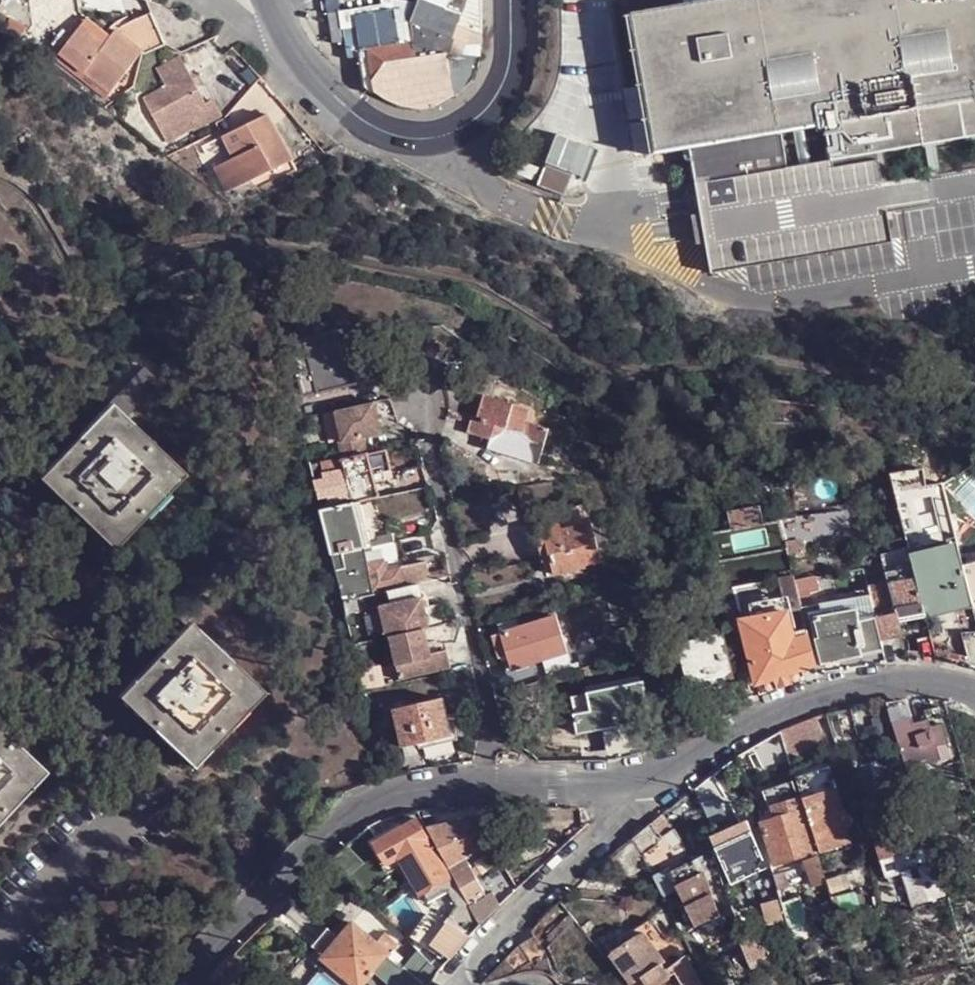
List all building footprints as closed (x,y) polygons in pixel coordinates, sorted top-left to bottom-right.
[(371,48),(376,82),(405,77),(407,85),(443,79),(439,54),(449,52),(468,0),(420,0),(412,22),(415,42),(371,48)] [(706,0),(696,0),(688,1),(690,10),(645,17),(667,151),(693,146),(714,269),(894,239),(880,151),(974,135),(974,0),(740,0),(733,1),(733,2),(707,7),(706,0)] [(656,150),(656,152),(667,151),(645,17),(690,10),(688,1),(632,10),(644,84),(650,116),(650,118),(656,150)] [(154,13),(123,27),(117,34),(112,39),(89,20),(64,53),(115,92),(143,57),(146,56),(167,45),(154,13)] [(112,39),(117,34),(92,15),(89,20),(112,39)] [(193,79),(182,56),(158,69),(167,86),(144,98),(168,143),(190,131),(183,118),(204,106),(206,105),(199,90),(193,79)] [(650,116),(644,84),(628,87),(633,119),(650,116)] [(204,106),(183,118),(190,131),(211,119),(204,106)] [(208,144),(230,190),(297,157),(273,112),(208,144)] [(656,150),(650,118),(633,122),(638,154),(656,150)] [(541,183),(568,194),(576,172),(550,162),(541,183)] [(351,354),(346,333),(291,347),(302,394),(338,386),(339,389),(344,387),(343,385),(358,382),(353,362),(347,363),(345,356),(351,354)] [(440,381),(453,366),(445,359),(431,374),(433,375),(440,381)] [(156,375),(145,365),(110,401),(128,418),(156,375)] [(441,381),(446,386),(459,372),(453,366),(440,381),(441,381)] [(510,397),(481,389),(476,412),(471,411),(467,428),(488,434),(487,443),(539,456),(548,419),(529,414),(507,409),(510,397)] [(300,417),(347,410),(344,397),(297,404),(300,417)] [(529,414),(532,402),(510,397),(507,409),(529,414)] [(110,401),(80,434),(84,438),(61,462),(57,458),(39,477),(72,508),(76,504),(100,527),(96,531),(115,547),(146,515),(141,511),(164,487),(168,491),(185,473),(153,442),(149,446),(124,422),(128,418),(110,401)] [(374,406),(335,412),(339,442),(335,443),(338,459),(363,456),(360,440),(379,437),(374,406)] [(153,442),(128,418),(124,422),(149,446),(153,442)] [(84,438),(80,434),(57,458),(61,462),(84,438)] [(331,502),(352,498),(353,503),(359,501),(379,498),(375,480),(393,477),(387,453),(343,461),(342,459),(321,463),(326,482),(322,484),(321,481),(314,483),(318,499),(325,497),(325,494),(329,494),(331,502)] [(146,515),(168,491),(164,487),(141,511),(146,515)] [(359,501),(353,503),(320,510),(332,554),(393,542),(391,534),(376,538),(377,540),(369,542),(359,501)] [(72,508),(96,531),(100,527),(76,504),(72,508)] [(602,559),(592,521),(561,528),(560,522),(536,529),(542,550),(549,549),(551,557),(555,574),(586,566),(585,563),(602,559)] [(963,561),(958,540),(910,552),(917,580),(919,590),(924,613),(925,614),(974,603),(963,561)] [(398,566),(393,542),(332,554),(343,599),(390,589),(405,586),(401,569),(387,572),(387,569),(398,566)] [(791,557),(802,555),(800,542),(789,545),(791,557)] [(551,557),(549,549),(542,550),(544,559),(551,557)] [(963,561),(974,603),(974,608),(974,559),(963,561)] [(451,576),(450,569),(430,573),(431,580),(451,576)] [(798,595),(793,576),(779,579),(783,598),(784,597),(798,595)] [(919,590),(917,580),(893,585),(896,596),(919,590)] [(420,585),(387,592),(391,605),(380,607),(387,637),(390,637),(424,629),(429,628),(420,585)] [(899,610),(875,616),(881,640),(901,636),(898,620),(924,613),(919,590),(896,596),(899,610)] [(881,640),(875,616),(860,619),(858,609),(873,606),(871,595),(813,605),(810,592),(798,595),(801,609),(804,622),(812,654),(817,653),(820,664),(883,648),(881,640)] [(753,617),(788,611),(784,597),(783,598),(750,602),(753,617)] [(801,609),(788,611),(791,625),(804,622),(801,609)] [(791,625),(788,611),(753,617),(742,619),(756,683),(775,677),(789,673),(815,665),(812,654),(804,622),(791,625)] [(567,650),(556,616),(500,632),(507,655),(511,669),(567,650)] [(208,637),(191,620),(159,653),(163,658),(141,681),(136,677),(119,695),(152,726),(156,722),(180,744),(176,749),(194,766),(225,733),(221,729),(243,706),(247,709),(265,691),(232,660),(228,663),(204,641),(208,637)] [(430,654),(424,629),(390,637),(400,680),(451,669),(447,650),(430,654)] [(962,631),(968,660),(974,663),(974,629),(962,631)] [(507,655),(500,632),(492,635),(500,657),(507,655)] [(723,635),(699,640),(700,647),(685,650),(686,652),(693,651),(701,689),(694,690),(695,693),(725,687),(724,682),(732,680),(723,635)] [(228,663),(232,660),(208,637),(204,641),(228,663)] [(686,652),(685,650),(681,651),(691,694),(695,693),(694,690),(701,689),(693,651),(686,652)] [(163,658),(159,653),(136,677),(141,681),(163,658)] [(792,683),(789,673),(775,677),(778,689),(792,683)] [(641,683),(639,675),(586,686),(588,693),(641,683)] [(650,719),(643,682),(641,683),(588,693),(571,696),(578,733),(602,729),(650,719)] [(447,717),(444,700),(395,711),(403,748),(451,737),(448,723),(447,717)] [(847,736),(893,722),(888,708),(886,703),(840,713),(847,736)] [(915,725),(909,704),(888,708),(893,722),(907,769),(943,760),(939,747),(949,744),(942,724),(929,728),(927,722),(915,725)] [(247,709),(243,706),(221,729),(225,733),(247,709)] [(459,721),(458,715),(447,717),(448,723),(455,722),(459,721)] [(792,753),(826,744),(819,716),(785,724),(792,753)] [(655,751),(650,719),(602,729),(608,761),(609,762),(655,751)] [(152,726),(176,749),(180,744),(156,722),(152,726)] [(0,725),(0,733),(10,743),(14,739),(0,725)] [(780,732),(758,746),(765,771),(791,764),(780,732)] [(14,739),(10,743),(0,733),(0,821),(8,813),(3,808),(27,785),(30,789),(48,771),(14,739)] [(939,747),(943,760),(953,757),(949,744),(939,747)] [(797,777),(821,852),(851,843),(846,826),(849,825),(831,766),(797,777)] [(730,805),(720,784),(714,776),(696,789),(704,816),(730,805)] [(30,789),(27,785),(3,808),(8,813),(30,789)] [(775,864),(815,852),(797,796),(774,803),(778,820),(764,824),(775,864)] [(473,820),(428,830),(454,877),(458,886),(470,907),(473,905),(486,897),(466,859),(497,843),(486,819),(473,820)] [(371,828),(359,835),(333,861),(368,897),(393,874),(388,865),(399,858),(420,896),(424,894),(450,880),(417,821),(379,842),(371,828)] [(768,869),(749,822),(712,839),(731,886),(768,869)] [(662,845),(650,825),(632,839),(644,859),(662,845)] [(551,840),(542,827),(540,829),(524,839),(520,842),(528,854),(551,840)] [(916,833),(877,844),(887,875),(901,870),(912,906),(946,896),(928,838),(918,841),(916,833)] [(644,859),(632,839),(613,855),(629,879),(648,867),(644,859)] [(727,891),(714,852),(668,874),(696,928),(718,916),(713,899),(727,891)] [(826,879),(819,855),(805,859),(813,883),(826,879)] [(786,870),(774,874),(778,890),(791,886),(786,870)] [(778,890),(774,874),(757,882),(764,898),(768,897),(775,894),(779,892),(778,890)] [(458,886),(454,877),(450,880),(424,894),(429,902),(451,890),(458,886)] [(451,890),(459,904),(445,924),(428,913),(425,917),(413,937),(441,956),(453,938),(463,945),(480,927),(470,907),(458,886),(451,890)] [(486,897),(473,905),(482,922),(494,910),(486,897)] [(781,897),(762,903),(769,925),(788,919),(781,897)] [(626,947),(644,934),(645,935),(657,926),(650,920),(621,941),(626,947)] [(354,984),(365,984),(390,955),(399,945),(386,933),(377,944),(354,924),(341,938),(325,956),(323,959),(354,984)] [(341,938),(330,929),(315,947),(325,956),(341,938)] [(644,934),(626,947),(611,956),(631,984),(632,984),(642,978),(646,984),(657,984),(669,976),(665,971),(661,964),(664,963),(645,935),(644,934)] [(521,945),(506,959),(525,980),(536,967),(549,959),(535,936),(521,945)] [(769,957),(763,938),(743,945),(749,965),(769,957)] [(419,949),(404,967),(417,980),(413,984),(430,984),(441,971),(419,949)] [(686,956),(672,966),(675,972),(682,984),(702,984),(686,956)] [(665,971),(669,976),(675,972),(672,966),(665,971)]
